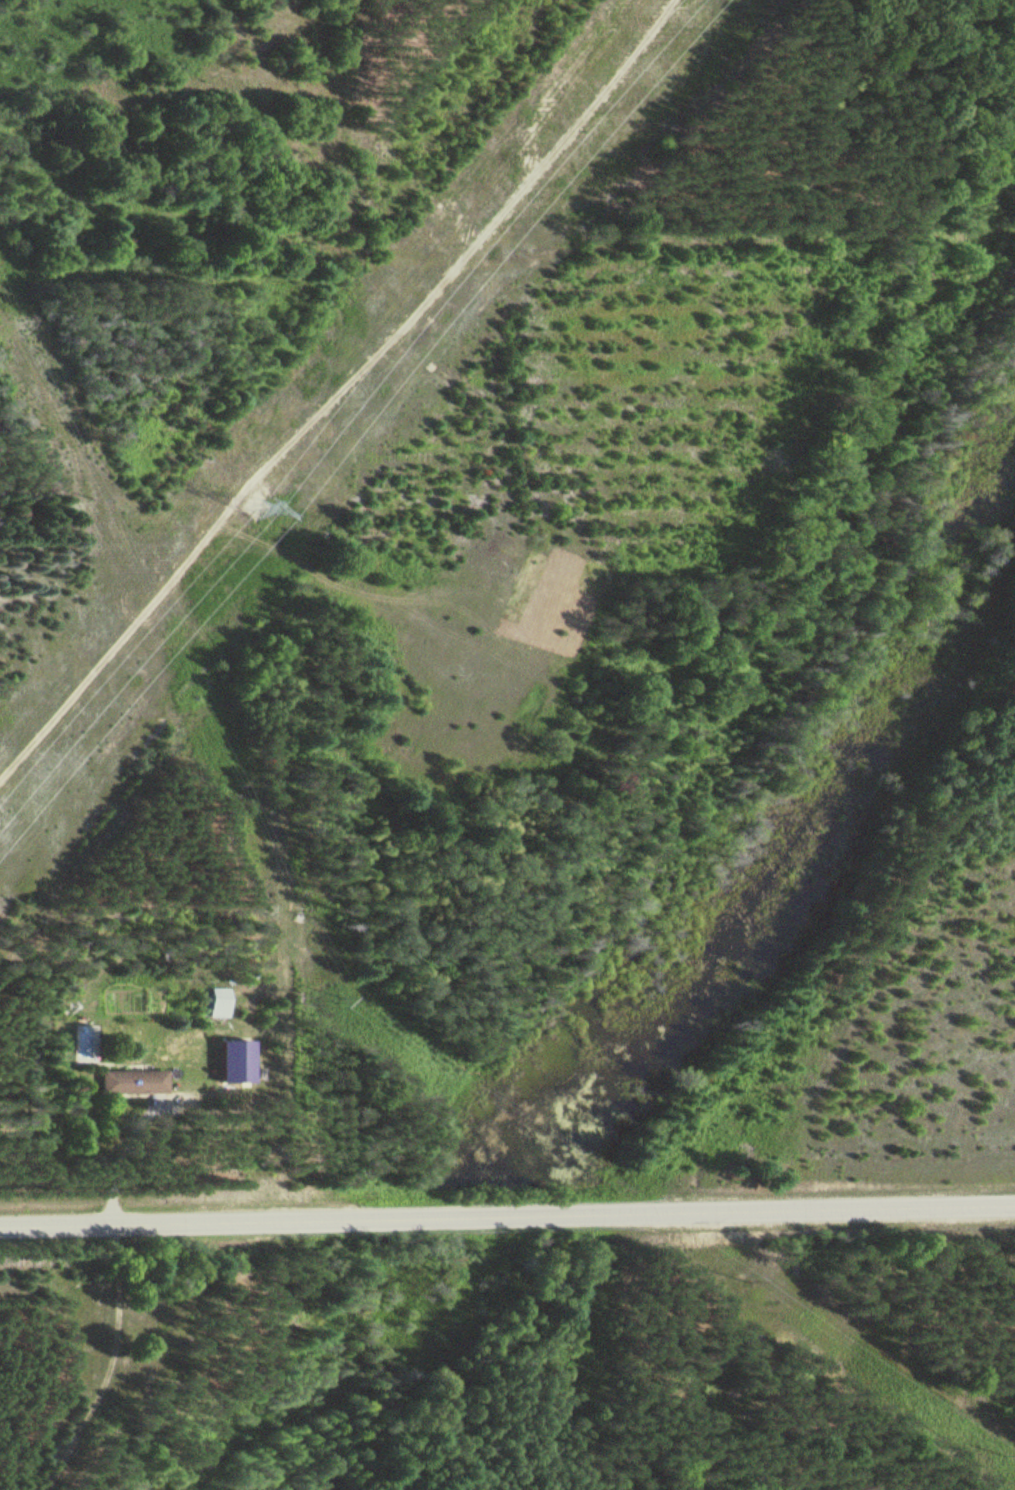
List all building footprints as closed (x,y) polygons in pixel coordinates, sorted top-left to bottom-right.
[(227,987),(226,1016),(207,1015),(208,986),(227,987)] [(218,1039),(219,1079),(250,1079),(249,1039),(218,1039)] [(99,1069),(99,1092),(165,1091),(164,1068),(99,1069)]
